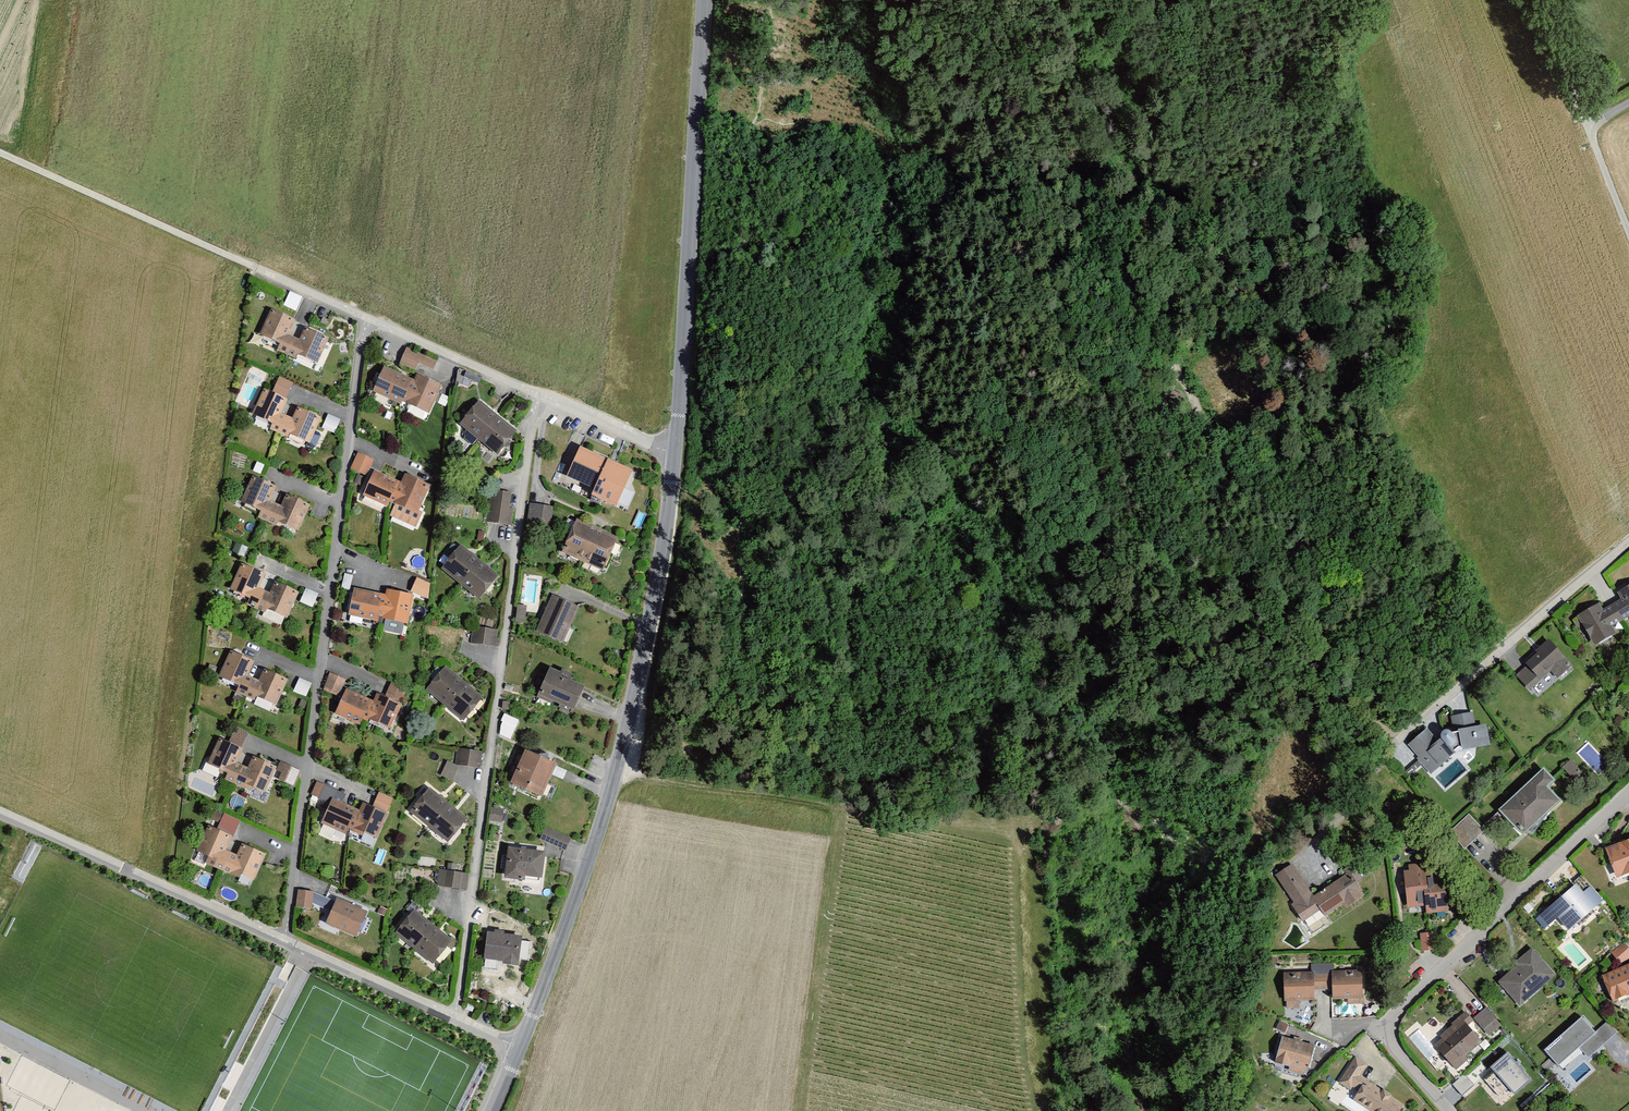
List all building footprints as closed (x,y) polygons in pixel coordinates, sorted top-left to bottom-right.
[(303,301),(289,295),(282,309),(296,315),(303,301)] [(317,367),(328,343),(305,332),(298,346),(288,341),(295,324),(271,313),(259,338),(279,348),(276,355),(294,363),(297,358),(317,367)] [(436,362),(408,349),(401,364),(415,371),(418,364),(431,371),(436,362)] [(461,368),(456,378),(475,387),(480,377),(461,368)] [(414,385),(383,371),(373,395),(429,419),(442,390),(417,379),(414,385)] [(278,380),(272,394),(285,400),(291,386),(278,380)] [(288,403),(263,392),(251,419),(273,429),(271,434),(287,441),(289,437),(309,446),(320,422),(296,412),(292,420),(283,416),(288,403)] [(515,435),(478,405),(460,427),(497,457),(515,435)] [(341,424),(327,418),(321,432),(334,438),(341,424)] [(591,499),(617,510),(633,474),(581,451),(567,482),(593,493),(591,499)] [(374,464),(357,456),(349,471),(366,479),(374,464)] [(400,486),(373,474),(362,499),(386,509),(388,505),(393,507),(388,519),(416,531),(423,516),(419,515),(430,489),(404,477),(400,486)] [(297,534),(309,508),(286,498),(281,509),(270,504),(276,491),(253,481),(241,508),(259,516),(257,521),(276,530),(278,525),(297,534)] [(486,525),(511,528),(513,512),(509,511),(511,495),(491,492),(486,525)] [(554,508),(535,505),(532,525),(551,527),(554,508)] [(620,542),(577,523),(562,556),(605,576),(620,542)] [(458,546),(439,570),(480,602),(499,579),(458,546)] [(283,628),(299,594),(273,582),(267,594),(260,591),(266,578),(241,567),(230,593),(249,602),(246,608),(264,616),(263,619),(283,628)] [(411,591),(426,596),(431,581),(415,577),(411,591)] [(1566,614),(1588,653),(1622,635),(1616,624),(1628,617),(1628,584),(1619,590),(1623,598),(1604,608),(1597,597),(1566,614)] [(312,607),(318,593),(305,588),(300,601),(312,607)] [(385,597),(354,589),(347,618),(375,625),(377,619),(406,626),(412,599),(386,592),(385,597)] [(579,609),(552,598),(537,635),(563,646),(579,609)] [(525,609),(517,608),(514,627),(523,628),(525,609)] [(497,632),(470,629),(468,646),(499,650),(500,640),(496,640),(497,632)] [(1574,664),(1552,639),(1515,670),(1537,695),(1574,664)] [(277,708),(288,683),(264,671),(258,683),(247,678),(253,664),(231,654),(218,681),(238,690),(235,696),(254,705),(257,699),(277,708)] [(483,699),(445,668),(424,693),(463,724),(483,699)] [(550,672),(538,698),(574,715),(584,692),(569,685),(573,677),(563,673),(561,677),(550,672)] [(338,700),(346,682),(330,675),(322,693),(338,700)] [(304,695),(310,683),(300,678),(295,690),(304,695)] [(370,703),(345,691),(334,716),(357,727),(360,719),(390,733),(409,691),(390,683),(384,697),(375,693),(370,703)] [(1425,724),(1404,744),(1434,774),(1457,751),(1499,746),(1495,718),(1445,724),(1435,735),(1425,724)] [(519,724),(505,719),(497,739),(510,744),(519,724)] [(275,770),(253,760),(248,772),(236,766),(243,752),(219,741),(207,767),(204,766),(200,775),(217,783),(221,775),(227,778),(224,783),(250,795),(253,790),(263,795),(275,770)] [(482,755),(456,751),(453,767),(479,771),(482,755)] [(555,769),(524,754),(509,787),(540,802),(555,769)] [(301,774),(280,765),(276,774),(281,775),(278,783),(294,790),(301,774)] [(1545,765),(1498,810),(1523,835),(1564,795),(1553,785),(1559,779),(1545,765)] [(487,805),(497,806),(498,792),(494,792),(496,775),(490,774),(487,805)] [(343,798),(317,786),(312,797),(331,806),(321,828),(347,840),(350,833),(375,845),(388,818),(362,805),(357,814),(340,805),(343,798)] [(380,791),(375,802),(388,809),(394,798),(380,791)] [(469,823),(429,791),(410,815),(449,846),(469,823)] [(503,813),(490,811),(488,825),(501,827),(503,813)] [(217,830),(233,838),(239,824),(216,813),(212,822),(219,825),(217,830)] [(1468,819),(1451,836),(1466,852),(1483,835),(1468,819)] [(253,883),(265,857),(241,846),(236,858),(226,853),(232,840),(209,829),(197,855),(208,860),(205,867),(238,882),(241,877),(253,883)] [(1601,849),(1613,882),(1628,877),(1628,839),(1601,849)] [(546,855),(507,850),(503,883),(524,885),(525,881),(543,883),(546,855)] [(1296,865),(1273,873),(1301,915),(1296,917),(1309,937),(1334,920),(1328,911),(1361,891),(1353,879),(1366,870),(1360,861),(1345,870),(1349,876),(1316,897),(1296,865)] [(1447,862),(1398,868),(1404,914),(1452,907),(1447,862)] [(465,893),(467,878),(439,874),(437,889),(465,893)] [(1583,877),(1537,917),(1546,928),(1559,916),(1572,931),(1605,903),(1583,877)] [(313,894),(298,892),(296,912),(311,913),(313,894)] [(319,894),(315,903),(325,908),(330,899),(319,894)] [(367,916),(335,901),(324,927),(356,941),(367,916)] [(452,943),(412,912),(393,937),(433,968),(452,943)] [(493,935),(487,935),(483,962),(503,965),(503,969),(518,971),(522,939),(515,938),(516,932),(502,930),(502,933),(493,932),(493,935)] [(1429,932),(1420,932),(1421,949),(1430,949),(1429,932)] [(1594,973),(1611,1012),(1628,1004),(1628,945),(1622,940),(1611,954),(1621,961),(1594,973)] [(1557,978),(1533,945),(1493,975),(1517,1008),(1557,978)] [(1362,971),(1283,973),(1284,1000),(1315,1000),(1315,990),(1332,989),(1332,998),(1362,998),(1362,971)] [(1465,1056),(1483,1041),(1468,1025),(1474,1020),(1465,1011),(1431,1041),(1456,1069),(1468,1059),(1465,1056)] [(1579,1051),(1589,1062),(1619,1035),(1608,1023),(1596,1034),(1583,1020),(1545,1053),(1560,1069),(1579,1051)] [(1318,1045),(1284,1033),(1273,1063),(1308,1075),(1318,1045)] [(1532,1079),(1508,1052),(1491,1067),(1515,1094),(1532,1079)] [(1404,1104),(1361,1076),(1368,1064),(1355,1056),(1338,1082),(1350,1089),(1352,1087),(1358,1091),(1353,1099),(1372,1110),(1400,1110),(1404,1104)]
